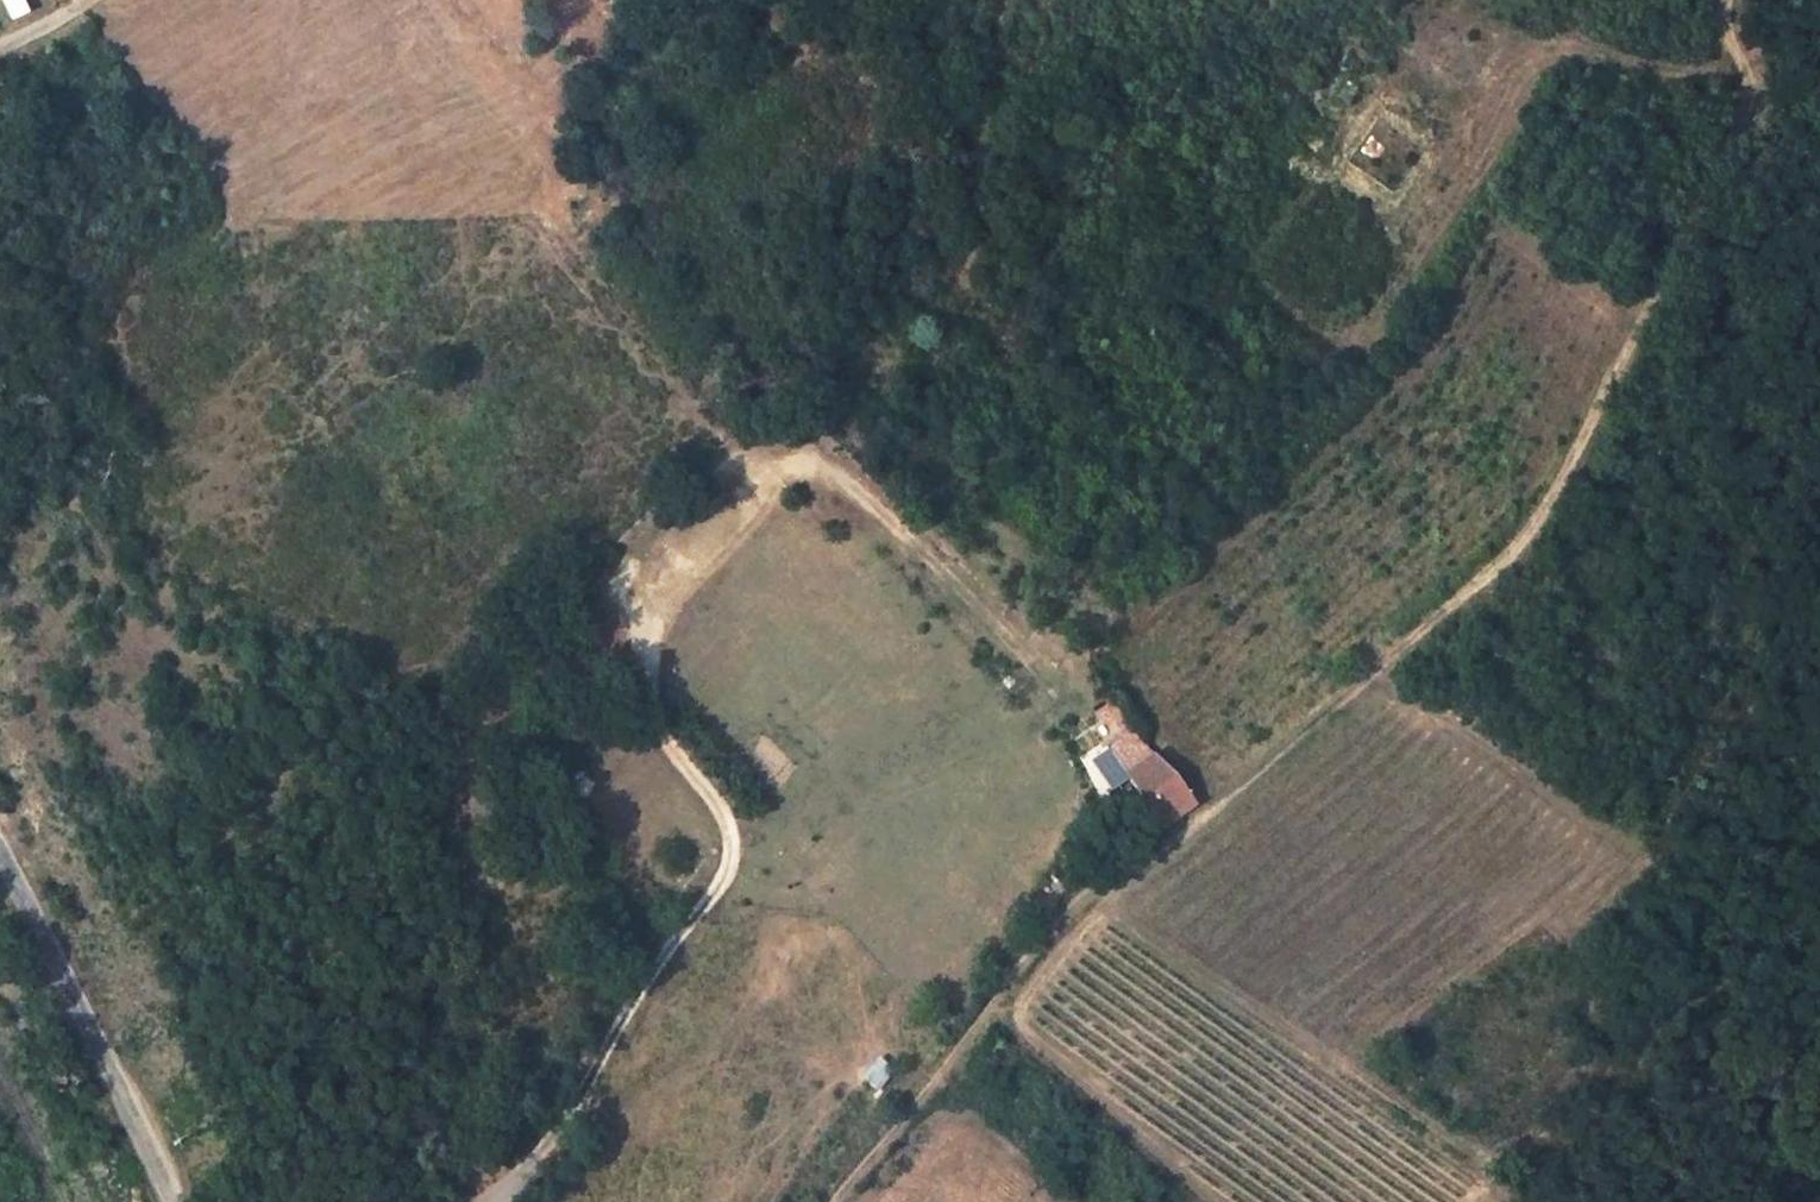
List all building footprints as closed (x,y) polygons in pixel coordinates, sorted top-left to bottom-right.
[(20,0),(2,0),(10,19),(25,12),(20,0)] [(1174,801),(1154,782),(1127,807),(1132,812),(1146,827),(1174,801)] [(875,1054),(857,1075),(874,1090),(892,1069),(875,1054)]
